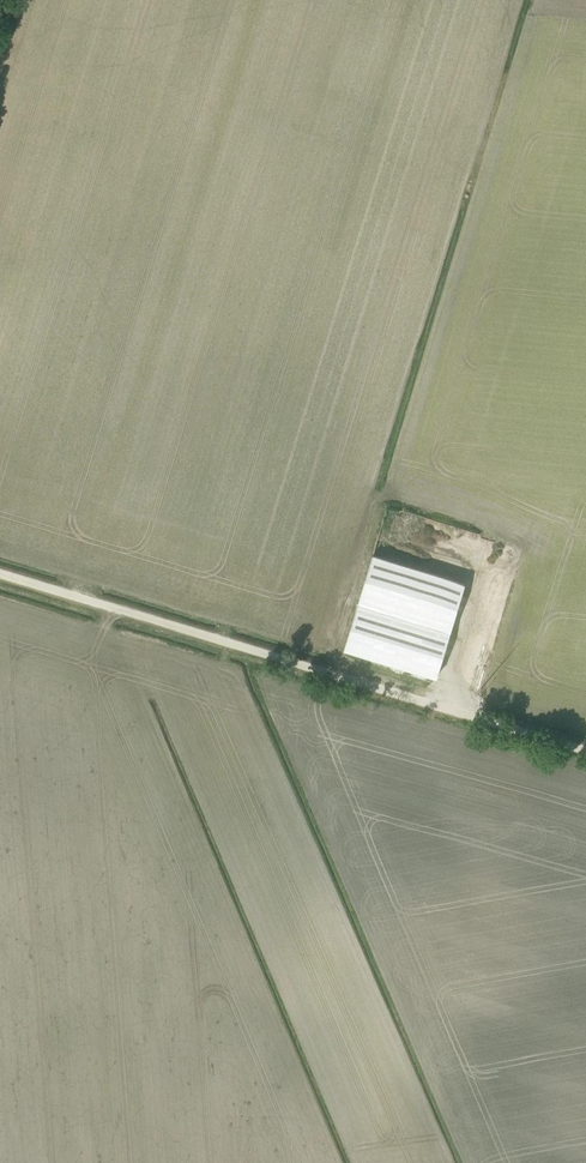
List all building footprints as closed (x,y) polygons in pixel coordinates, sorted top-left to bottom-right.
[(376,554),(346,649),(441,679),(470,584),(376,554)]
